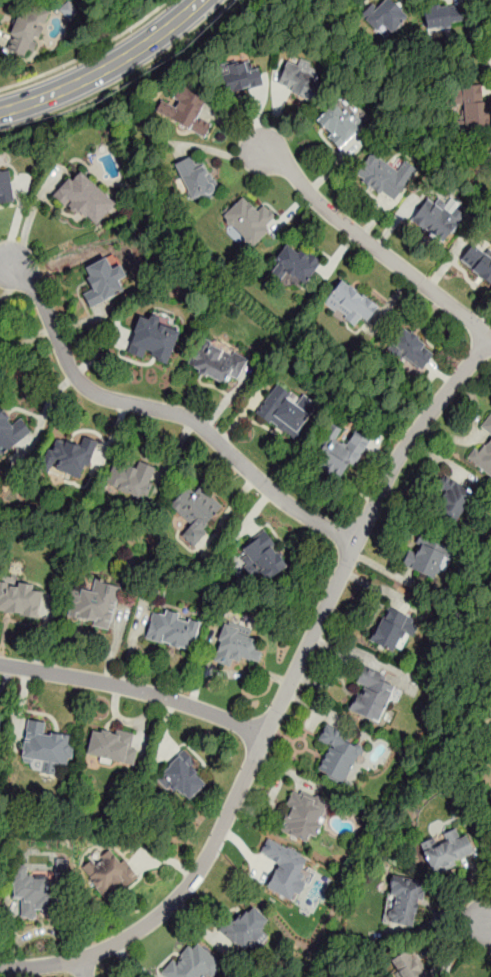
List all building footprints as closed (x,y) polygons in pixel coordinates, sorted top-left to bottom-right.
[(70,20),(79,12),(68,0),(59,8),(70,20)] [(385,36),(406,17),(391,0),(383,0),(365,18),(385,36)] [(464,24),(460,2),(422,8),(426,30),(464,24)] [(18,5),(7,50),(35,58),(47,13),(18,5)] [(249,69),(247,60),(217,67),(223,93),(263,84),(259,66),(249,69)] [(286,62),(276,86),(314,102),(324,77),(286,62)] [(488,127),(488,85),(461,85),(461,127),(488,127)] [(165,119),(205,135),(210,121),(199,117),(206,97),(178,86),(165,119)] [(342,150),(362,130),(336,103),(315,123),(342,150)] [(393,203),(416,169),(404,161),(397,171),(371,153),(355,176),(393,203)] [(192,204),(218,193),(203,158),(177,169),(192,204)] [(15,201),(9,169),(0,171),(0,204),(15,201)] [(92,229),(114,204),(76,170),(54,195),(92,229)] [(250,246),(273,223),(245,195),(221,218),(250,246)] [(411,219),(443,244),(466,214),(449,200),(444,206),(430,195),(411,219)] [(490,286),(490,285),(490,252),(475,239),(458,260),(490,286)] [(271,265),(302,289),(320,265),(289,242),(271,265)] [(125,277),(120,263),(109,267),(105,258),(82,267),(92,290),(82,294),(88,308),(123,293),(118,280),(125,277)] [(342,280),(323,303),(351,325),(357,319),(363,324),(376,308),(342,280)] [(166,366),(180,329),(140,313),(126,350),(166,366)] [(434,355),(406,327),(388,345),(416,373),(434,355)] [(236,386),(246,358),(197,340),(187,367),(236,386)] [(255,413),(295,440),(315,411),(274,384),(255,413)] [(12,422),(0,405),(0,454),(31,433),(20,417),(12,422)] [(490,438),(490,415),(480,423),(490,438)] [(367,437),(353,430),(345,446),(328,437),(315,466),(346,481),(367,437)] [(79,445),(52,437),(43,468),(83,481),(96,441),(82,436),(79,445)] [(471,453),(490,480),(490,438),(471,453)] [(134,468),(114,461),(105,485),(143,499),(155,467),(137,460),(134,468)] [(457,525),(475,493),(451,479),(433,511),(457,525)] [(169,504),(190,523),(180,534),(191,545),(224,507),(198,485),(193,492),(185,485),(169,504)] [(266,581),(289,564),(265,530),(235,551),(253,578),(260,573),(266,581)] [(434,578),(444,552),(436,549),(439,540),(422,534),(415,554),(407,551),(402,566),(434,578)] [(42,586),(0,580),(0,611),(38,617),(42,586)] [(110,628),(120,586),(94,580),(91,591),(75,588),(68,618),(110,628)] [(415,622),(389,607),(370,639),(396,655),(415,622)] [(199,619),(151,609),(145,640),(193,650),(199,619)] [(251,650),(257,633),(224,621),(213,654),(255,669),(261,654),(251,650)] [(349,712),(381,725),(396,688),(383,683),(386,675),(363,665),(355,685),(360,687),(349,712)] [(26,721),(22,762),(68,766),(71,736),(45,733),(46,722),(26,721)] [(134,734),(93,725),(86,755),(132,765),(136,748),(131,747),(134,734)] [(363,745),(325,727),(318,742),(328,746),(316,771),(344,784),(363,745)] [(187,801),(208,780),(181,752),(159,773),(187,801)] [(328,803),(294,790),(278,829),(311,843),(328,803)] [(466,835),(458,838),(455,833),(422,846),(432,873),(474,855),(466,835)] [(265,889),(293,901),(312,859),(266,839),(259,856),(276,864),(265,889)] [(136,878),(117,850),(86,871),(104,899),(136,878)] [(11,898),(21,898),(21,918),(36,918),(36,913),(51,913),(52,871),(13,870),(11,898)] [(386,923),(416,927),(423,881),(392,876),(386,923)] [(246,951),(270,921),(249,904),(225,934),(246,951)] [(209,976),(211,976),(221,964),(192,940),(163,976),(164,976),(202,976),(205,974),(209,976)] [(423,972),(408,948),(389,961),(400,976),(416,976),(423,972)]
